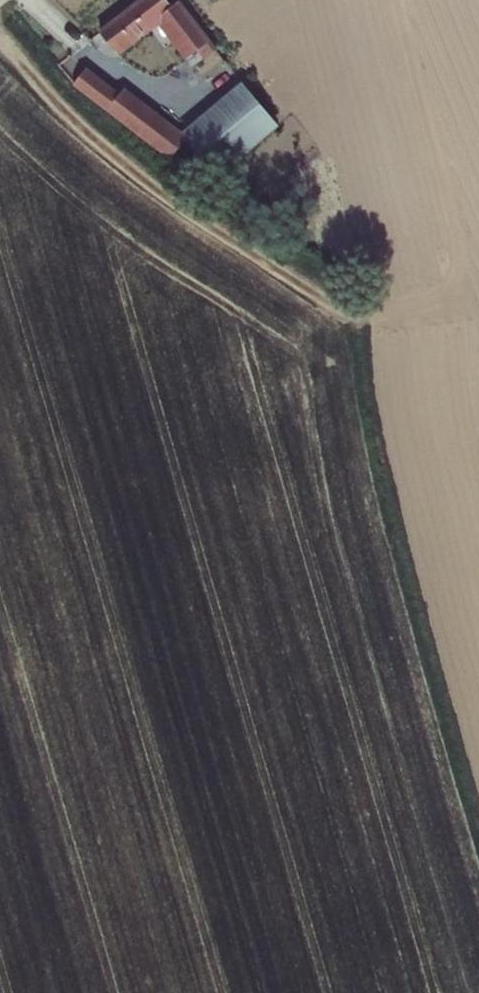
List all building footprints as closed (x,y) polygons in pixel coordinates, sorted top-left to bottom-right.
[(97,32),(119,59),(163,24),(194,62),(203,55),(210,64),(221,56),(176,0),(175,0),(169,5),(165,0),(136,0),(97,32)] [(119,94),(85,68),(69,89),(174,170),(195,143),(188,135),(126,90),(119,94)] [(244,89),(188,135),(195,143),(220,174),(276,128),(244,89)]
